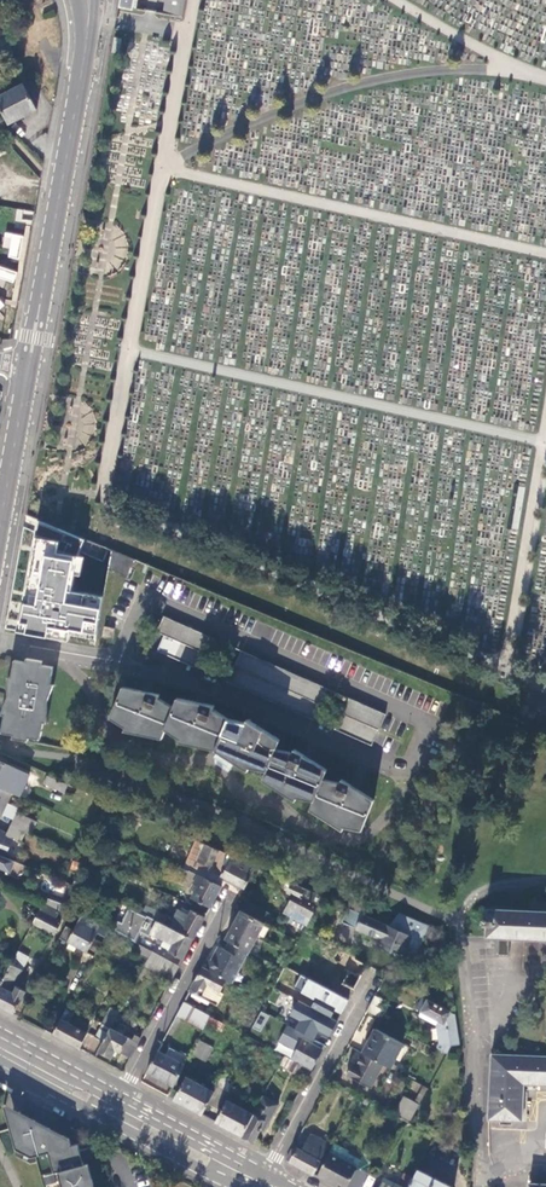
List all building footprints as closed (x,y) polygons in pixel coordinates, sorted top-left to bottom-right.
[(117,6),(131,9),(133,0),(118,0),(117,6)] [(162,15),(182,18),(186,0),(165,0),(162,15)] [(0,109),(8,125),(37,111),(24,85),(13,91),(12,89),(6,92),(7,94),(0,97),(0,109)] [(8,249),(7,257),(18,259),(22,235),(4,231),(1,248),(8,249)] [(16,269),(0,267),(0,285),(2,285),(2,281),(14,283),(16,269)] [(84,539),(37,519),(17,631),(68,640),(69,633),(70,628),(96,633),(102,596),(71,590),(77,555),(84,539)] [(130,568),(134,560),(110,550),(107,568),(127,577),(130,568)] [(163,616),(156,632),(163,635),(156,650),(200,670),(214,638),(163,616)] [(101,636),(112,638),(114,628),(103,626),(101,636)] [(96,633),(70,628),(69,633),(95,638),(96,633)] [(226,681),(311,719),(325,688),(240,650),(226,681)] [(13,738),(27,740),(28,737),(39,739),(42,722),(46,722),(46,702),(53,685),(49,684),(52,667),(40,665),(41,662),(27,659),(27,663),(15,660),(11,678),(8,677),(9,695),(1,714),(5,715),(2,732),(14,734),(13,738)] [(343,827),(360,831),(373,800),(361,792),(341,780),(340,783),(322,779),(326,769),(319,765),(295,750),(293,754),(275,749),(279,740),(266,732),(248,719),(246,723),(229,719),(213,709),(214,705),(194,701),(178,698),(174,708),(158,697),(159,694),(149,692),(123,687),(110,717),(126,727),(125,730),(161,737),(165,728),(180,738),(179,741),(216,748),(248,770),(250,766),(267,770),(263,779),(294,799),(296,796),(313,800),(309,809),(341,830),(343,827)] [(384,713),(347,697),(333,729),(370,745),(384,713)] [(11,793),(20,797),(29,775),(0,761),(0,788),(11,793)] [(64,792),(68,784),(48,775),(46,775),(43,783),(64,792)] [(0,788),(0,815),(1,814),(7,802),(11,793),(0,788)] [(17,807),(7,802),(1,814),(12,819),(15,811),(17,807)] [(10,823),(10,825),(25,831),(30,833),(35,820),(15,811),(12,819),(10,823)] [(3,857),(12,836),(21,840),(25,831),(10,825),(6,834),(4,833),(4,832),(0,830),(0,856),(3,857)] [(198,875),(221,885),(224,878),(220,876),(228,861),(236,866),(239,860),(195,840),(182,868),(189,871),(198,875)] [(9,873),(14,862),(3,857),(0,856),(0,869),(9,873)] [(224,878),(244,889),(256,867),(256,866),(240,859),(239,860),(236,866),(228,861),(220,876),(224,878)] [(185,879),(194,884),(198,875),(189,871),(185,879)] [(192,897),(210,907),(222,886),(221,885),(198,875),(194,884),(198,886),(192,897)] [(288,891),(292,883),(282,879),(278,886),(288,891)] [(307,925),(322,897),(292,883),(288,891),(287,892),(293,895),(288,906),(290,907),(286,914),(295,918),(307,925)] [(46,898),(33,923),(54,934),(60,922),(54,918),(62,903),(46,898)] [(246,900),(241,910),(264,923),(270,913),(246,900)] [(145,915),(164,924),(168,917),(147,906),(143,914),(145,915)] [(169,952),(183,959),(194,939),(170,927),(164,924),(145,915),(143,914),(131,907),(123,923),(119,921),(114,931),(135,942),(141,931),(150,936),(151,933),(165,940),(173,945),(171,950),(169,952)] [(545,939),(545,911),(489,908),(489,907),(487,907),(487,919),(484,919),(483,925),(486,925),(486,937),(545,939)] [(357,928),(362,914),(348,908),(342,922),(357,928)] [(170,927),(194,939),(205,917),(192,910),(189,916),(179,911),(170,927)] [(264,923),(241,910),(226,939),(229,941),(232,942),(249,951),(264,923)] [(428,925),(399,912),(389,926),(362,914),(357,928),(374,936),(380,939),(379,942),(377,945),(391,952),(393,948),(403,952),(413,957),(428,925)] [(99,929),(102,924),(82,913),(73,930),(65,926),(59,937),(94,956),(102,942),(94,938),(99,929)] [(295,918),(292,924),(304,930),(307,925),(295,918)] [(107,933),(109,928),(102,924),(99,929),(107,933)] [(162,946),(171,950),(173,945),(165,940),(162,946)] [(229,941),(224,949),(227,951),(232,942),(229,941)] [(507,954),(508,941),(496,941),(496,954),(507,954)] [(214,962),(207,958),(203,967),(227,980),(232,983),(249,951),(232,942),(227,951),(224,949),(221,948),(214,962)] [(401,956),(403,952),(393,948),(391,952),(401,956)] [(146,958),(143,969),(172,980),(179,963),(140,949),(138,955),(146,958)] [(29,956),(18,950),(11,964),(21,970),(29,956)] [(342,983),(354,990),(367,966),(344,953),(341,957),(338,956),(337,958),(339,960),(336,966),(348,972),(342,983)] [(11,964),(3,979),(0,984),(0,1007),(13,1014),(25,991),(16,987),(13,993),(9,991),(21,970),(11,964)] [(331,1033),(349,1000),(331,991),(285,966),(283,969),(275,985),(286,991),(289,985),(326,1005),(316,1025),(331,1033)] [(227,980),(203,967),(190,991),(216,1005),(223,994),(220,992),(227,980)] [(349,1000),(353,993),(335,983),(331,991),(349,1000)] [(387,1003),(375,996),(368,1010),(380,1017),(387,1003)] [(455,1013),(424,996),(417,1009),(421,1011),(419,1015),(437,1025),(442,1037),(440,1049),(447,1053),(452,1045),(460,1045),(455,1013)] [(210,1016),(184,1002),(177,1015),(203,1030),(210,1016)] [(260,1011),(252,1028),(261,1033),(269,1015),(260,1011)] [(88,1033),(61,1018),(52,1034),(79,1049),(88,1033)] [(312,1070),(325,1045),(292,1027),(288,1035),(301,1043),(292,1059),(312,1070)] [(376,1029),(363,1054),(382,1065),(390,1069),(403,1044),(376,1029)] [(193,1053),(207,1061),(214,1047),(201,1039),(193,1053)] [(157,1051),(146,1071),(174,1086),(184,1066),(157,1051)] [(523,1121),(525,1083),(545,1084),(545,1055),(491,1052),(488,1119),(523,1121)] [(382,1065),(363,1054),(356,1067),(352,1064),(346,1075),(370,1088),(382,1065)] [(290,1070),(295,1061),(285,1056),(280,1064),(290,1070)] [(307,1079),(312,1070),(295,1061),(290,1070),(307,1079)] [(218,1086),(218,1085),(215,1083),(211,1090),(187,1077),(175,1100),(203,1115),(208,1104),(218,1086)] [(2,1082),(0,1086),(0,1087),(11,1094),(14,1089),(2,1082)] [(218,1086),(208,1104),(217,1108),(226,1091),(218,1086)] [(242,1136),(255,1143),(263,1129),(266,1122),(270,1114),(274,1115),(280,1104),(263,1096),(254,1115),(242,1136)] [(397,1112),(411,1120),(420,1104),(405,1096),(397,1112)] [(230,1097),(216,1122),(242,1136),(254,1115),(231,1102),(233,1099),(230,1097)] [(89,1164),(89,1162),(85,1163),(78,1143),(72,1145),(70,1141),(70,1136),(43,1122),(6,1101),(4,1103),(6,1112),(10,1124),(17,1148),(31,1155),(49,1150),(55,1171),(59,1170),(64,1186),(96,1186),(89,1164)] [(305,1145),(296,1142),(287,1160),(314,1174),(321,1161),(321,1160),(329,1144),(311,1134),(305,1145)] [(417,1170),(413,1178),(408,1186),(450,1186),(417,1170)] [(55,1173),(42,1176),(45,1185),(57,1182),(55,1173)]
